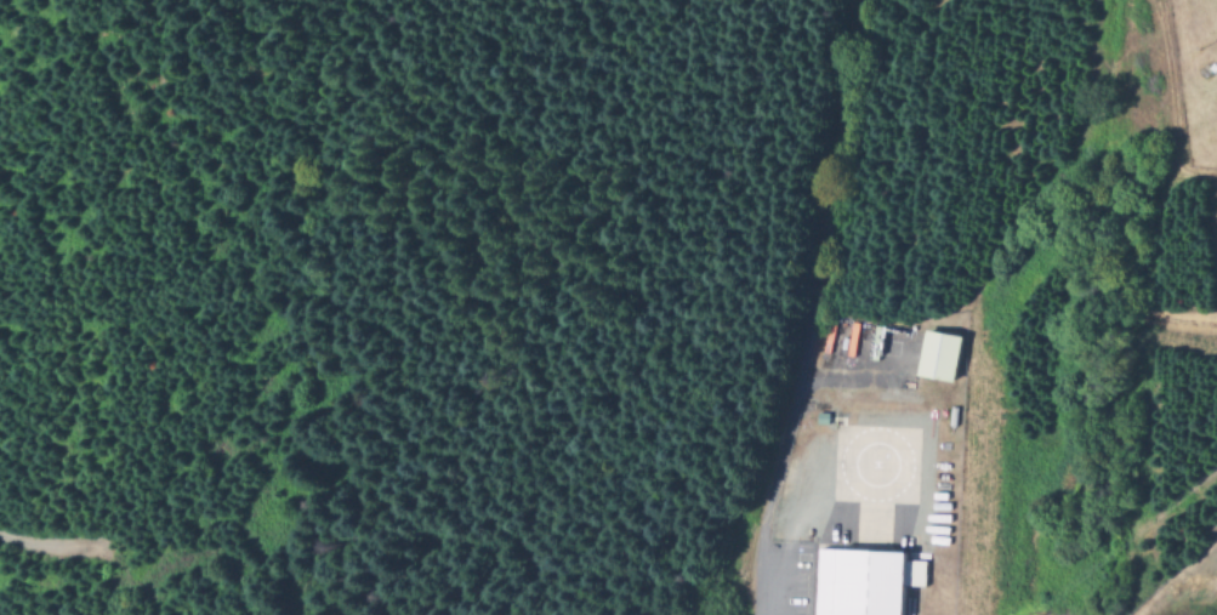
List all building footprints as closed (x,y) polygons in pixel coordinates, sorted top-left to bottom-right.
[(954,384),(963,338),(925,331),(916,376),(954,384)] [(819,550),(817,614),(906,614),(907,588),(925,589),(926,562),(908,562),(908,553),(819,550)]
